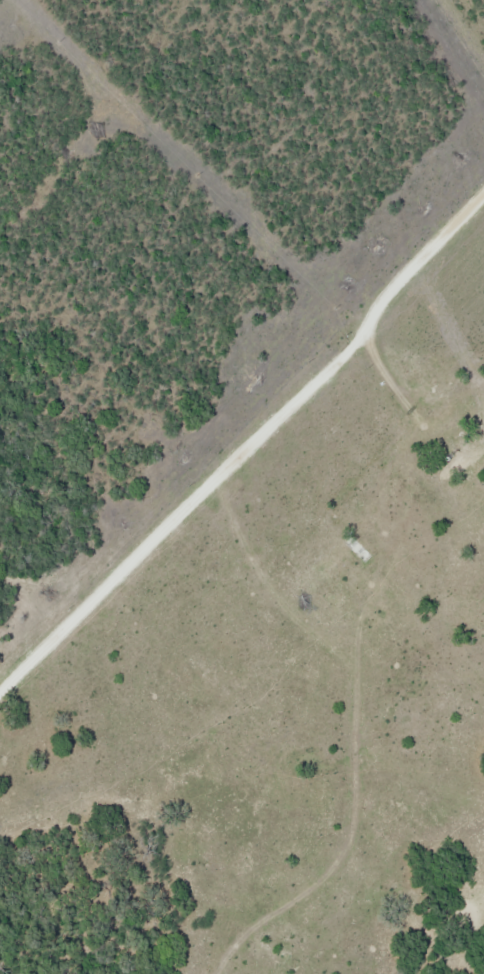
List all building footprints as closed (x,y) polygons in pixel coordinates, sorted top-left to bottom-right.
[(466,464),(457,454),(445,464),(453,475),(466,464)] [(332,575),(329,572),(334,567),(327,560),(350,536),(372,557),(359,570),(347,559),(332,575)]
